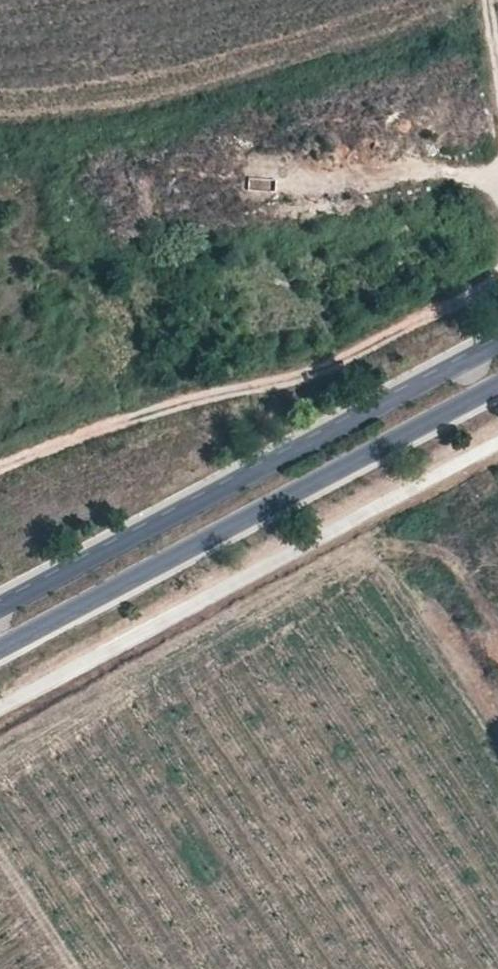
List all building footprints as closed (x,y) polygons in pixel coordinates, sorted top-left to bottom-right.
[(164,200),(192,194),(189,182),(161,187),(164,200)]
